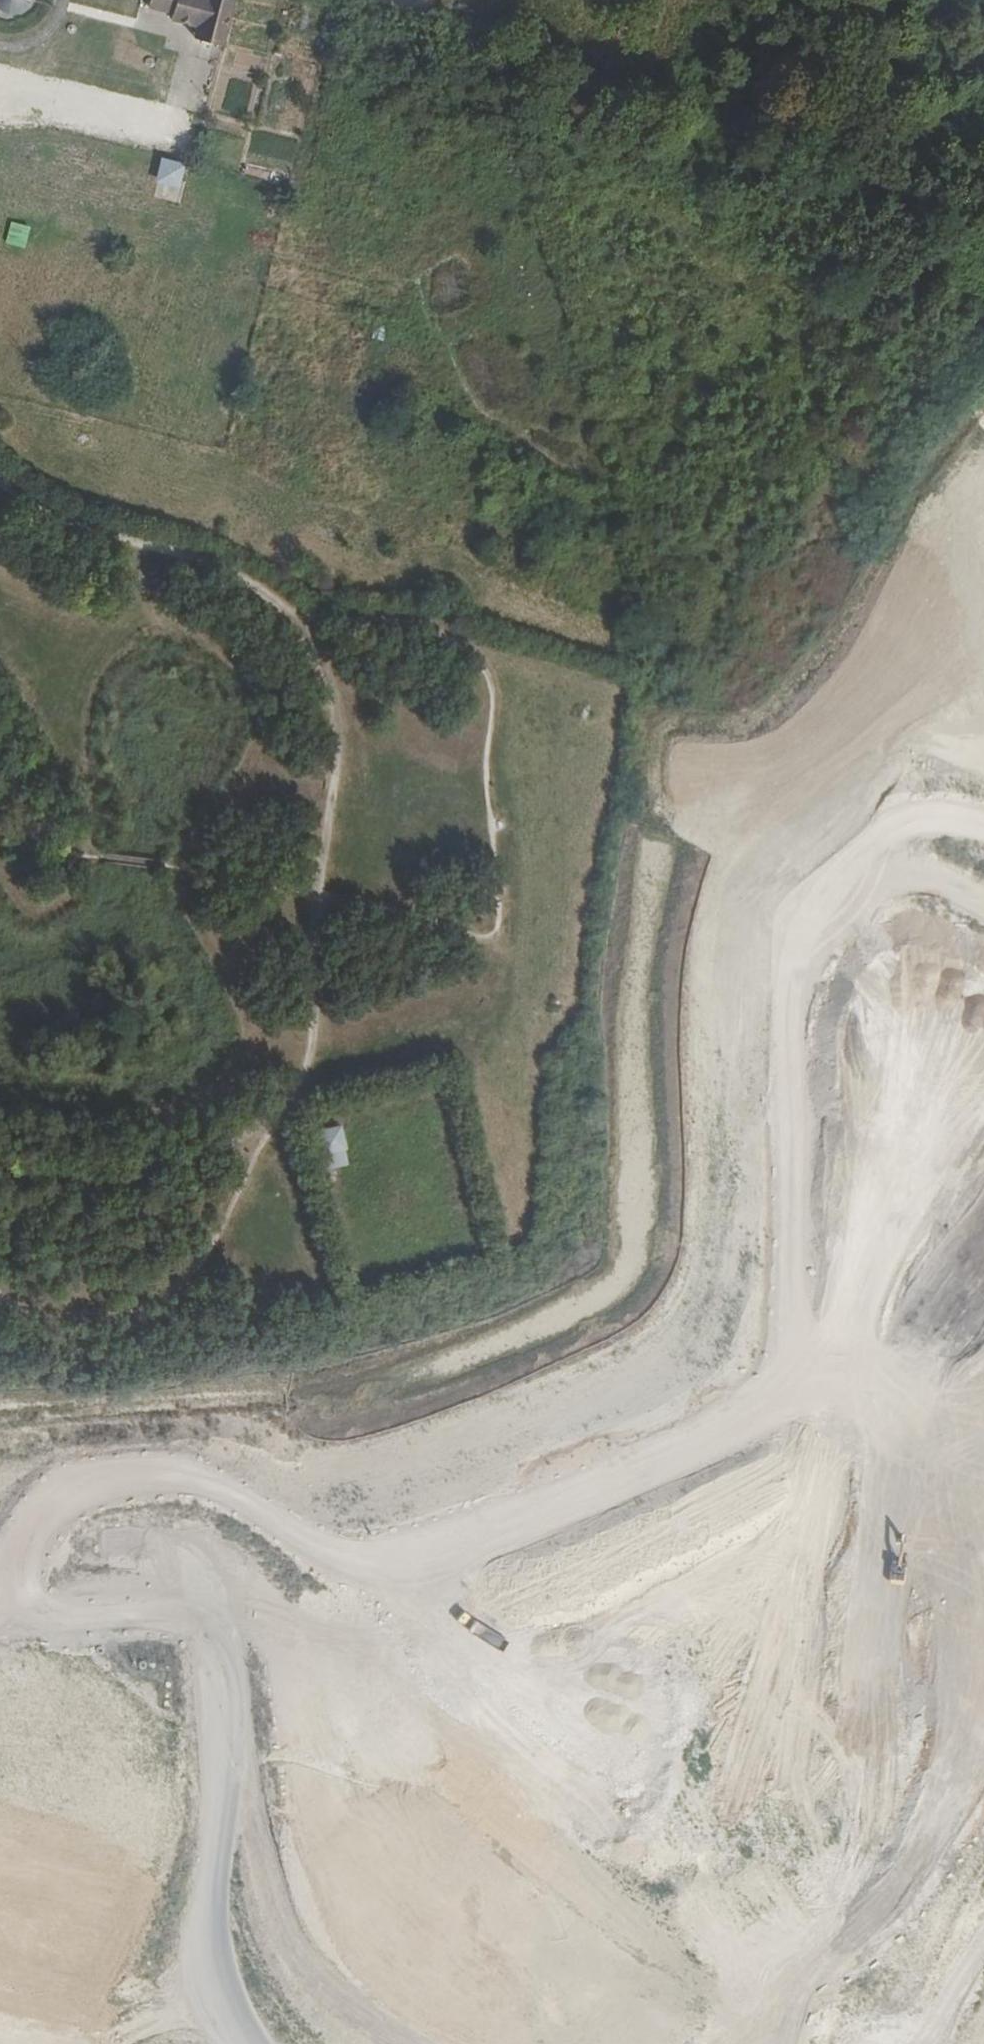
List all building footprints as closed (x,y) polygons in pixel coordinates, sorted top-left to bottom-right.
[(1,15),(5,17),(9,17),(13,16),(17,15),(21,13),(24,10),(27,7),(29,3),(30,0),(0,0),(0,15),(1,15)] [(230,3),(217,0),(147,0),(144,10),(168,16),(167,22),(192,29),(190,40),(218,47),(230,3)] [(174,187),(178,169),(159,165),(155,183),(174,187)] [(10,220),(4,242),(24,247),(30,226),(10,220)] [(330,1170),(352,1163),(340,1124),(317,1131),(330,1170)]
